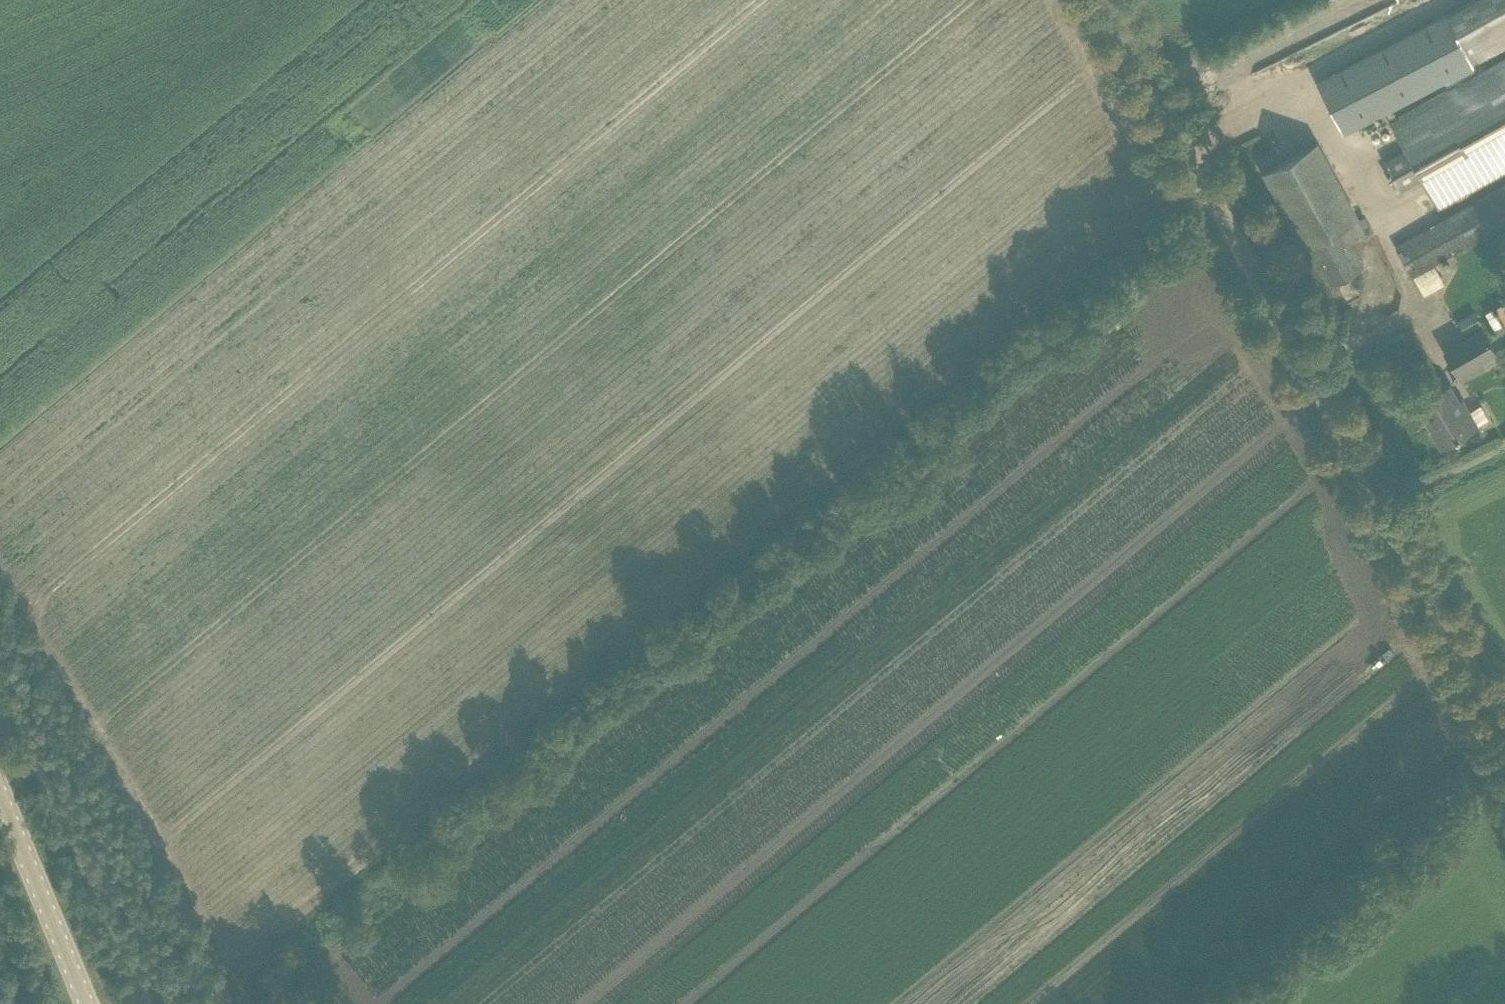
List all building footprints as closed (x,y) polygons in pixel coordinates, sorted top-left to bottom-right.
[(1321,82),(1345,129),(1346,129),(1346,128),(1441,79),(1472,64),(1504,45),(1504,0),(1473,0),(1446,15),(1446,17),(1322,82),(1321,82)] [(1383,161),(1399,191),(1421,179),(1438,208),(1504,170),(1504,55),(1476,72),(1446,88),(1388,121),(1404,149),(1383,161)] [(1264,173),(1304,247),(1309,244),(1330,283),(1343,307),(1360,297),(1347,274),(1363,265),(1342,226),(1356,219),(1316,144),(1264,173)] [(1411,277),(1504,224),(1504,185),(1395,247),(1411,277)] [(1462,332),(1478,325),(1473,312),(1456,319),(1462,332)] [(1444,352),(1457,375),(1496,353),(1482,330),(1444,352)] [(1418,369),(1408,376),(1414,385),(1425,378),(1418,369)] [(1415,404),(1440,446),(1477,425),(1462,400),(1459,401),(1449,384),(1415,404)]
